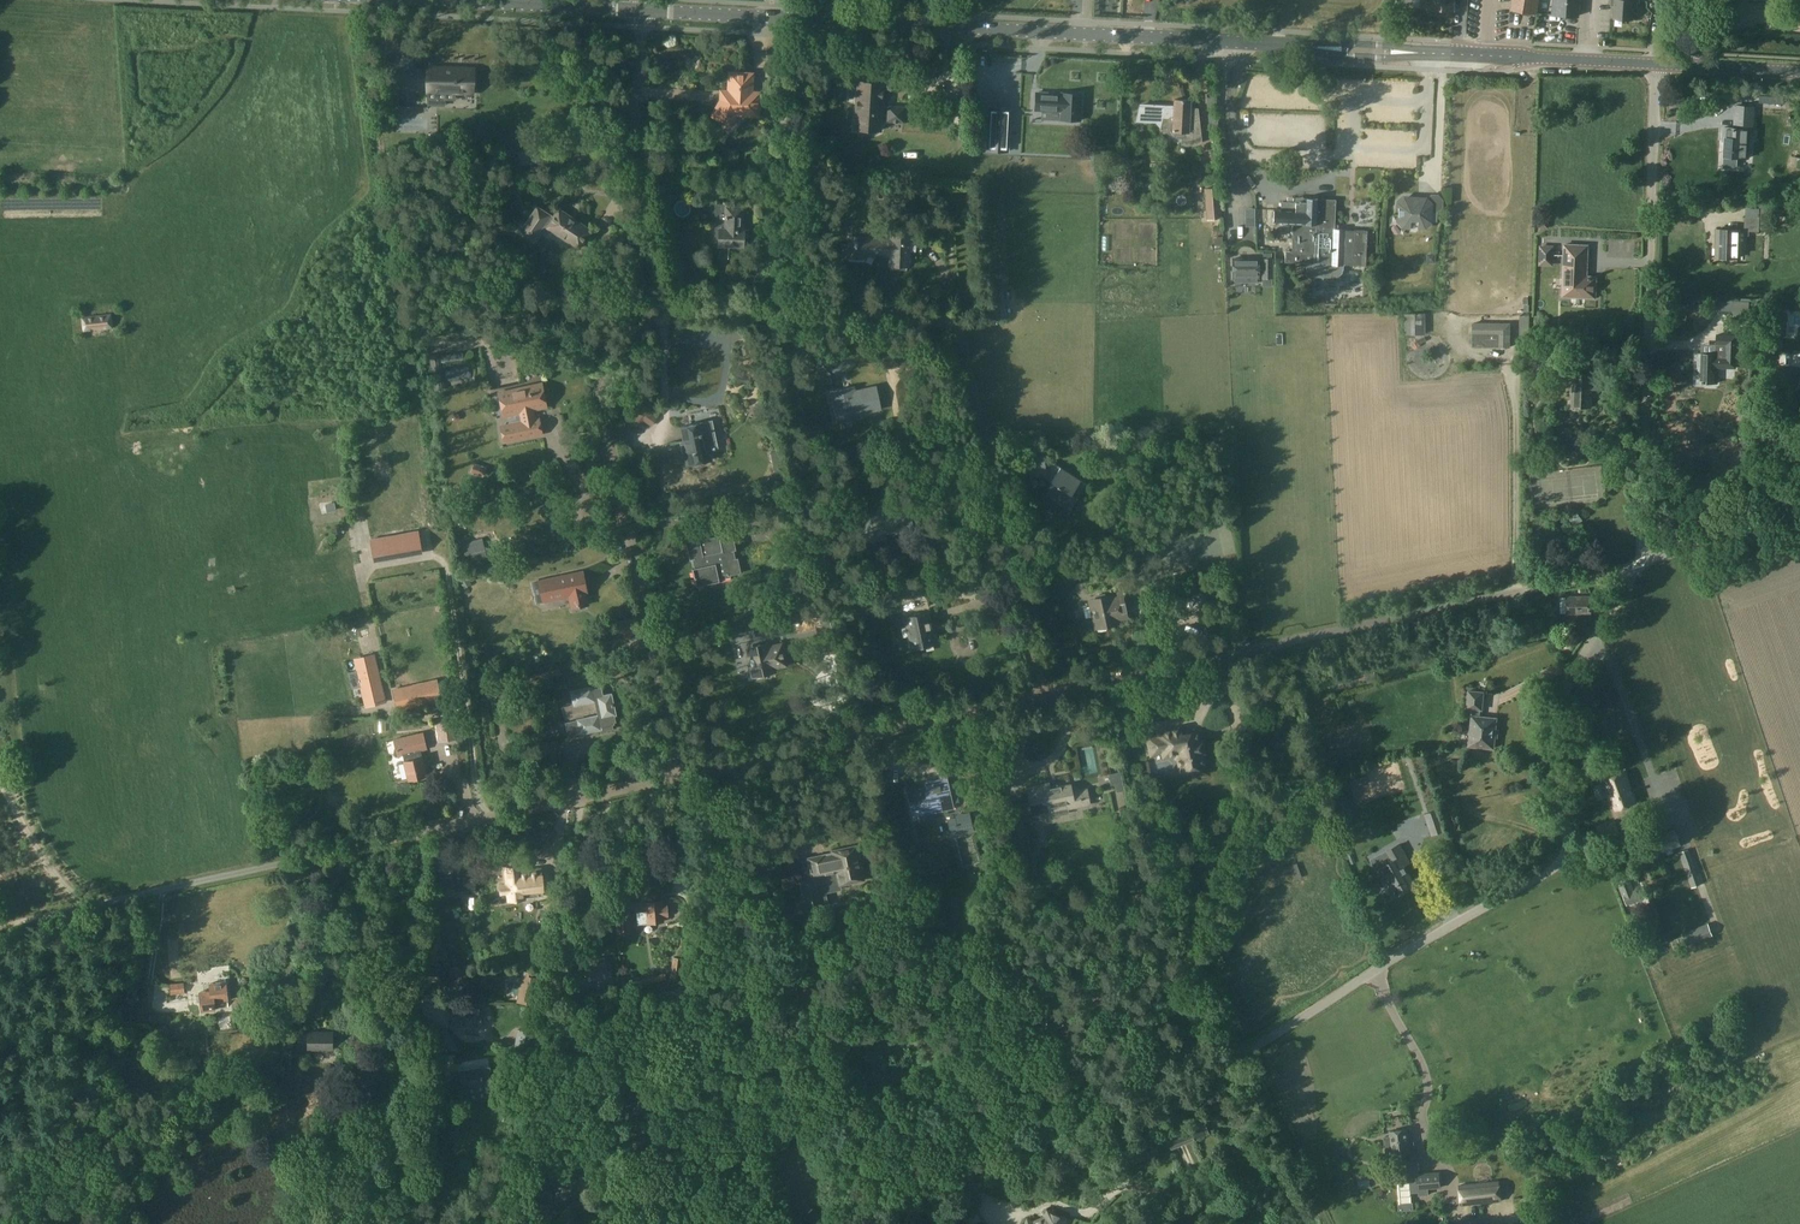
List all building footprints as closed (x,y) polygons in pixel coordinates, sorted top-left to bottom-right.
[(1422,8),(1454,10),(1455,0),(1422,0),(1422,8)] [(1511,9),(1536,13),(1538,0),(1512,0),(1511,9)] [(1552,14),(1578,16),(1579,0),(1553,0),(1552,14)] [(1610,6),(1615,7),(1614,19),(1632,20),(1633,8),(1637,8),(1637,0),(1611,0),(1610,6)] [(459,68),(418,67),(418,79),(427,79),(427,100),(459,101),(459,98),(472,98),(473,73),(458,73),(459,68)] [(729,72),(728,90),(721,90),(720,99),(712,116),(730,126),(736,115),(759,116),(760,92),(752,92),(753,73),(729,72)] [(883,83),(858,81),(855,130),(880,131),(883,83)] [(1061,95),(1036,93),(1035,110),(1060,111),(1060,120),(1080,121),(1082,94),(1061,93),(1061,95)] [(1484,102),(1484,95),(1471,94),(1471,102),(1484,102)] [(1487,111),(1501,112),(1501,95),(1487,94),(1487,111)] [(1140,104),(1135,119),(1149,120),(1150,117),(1169,118),(1168,122),(1166,130),(1170,133),(1175,135),(1176,136),(1181,137),(1185,137),(1190,138),(1190,137),(1192,137),(1197,136),(1199,136),(1199,137),(1200,137),(1197,108),(1196,108),(1196,111),(1189,110),(1190,100),(1174,99),(1173,107),(1152,105),(1140,104)] [(905,107),(886,105),(885,122),(904,123),(905,107)] [(1725,163),(1734,163),(1735,157),(1749,158),(1750,131),(1753,131),(1754,107),(1735,105),(1734,128),(1723,127),(1722,141),(1725,141),(1724,157),(1726,157),(1725,163)] [(1008,152),(1011,107),(988,106),(986,151),(1008,152)] [(1470,157),(1481,156),(1481,147),(1469,147),(1470,157)] [(540,150),(518,152),(519,166),(541,164),(540,150)] [(1220,188),(1217,153),(1211,153),(1211,159),(1212,159),(1214,181),(1216,181),(1217,188),(1205,189),(1208,218),(1222,217),(1220,188)] [(1473,206),(1486,207),(1488,193),(1474,191),(1473,206)] [(1334,229),(1335,200),(1304,199),(1304,202),(1299,202),(1299,203),(1295,203),(1281,202),(1280,210),(1274,210),(1273,222),(1293,223),(1291,252),(1285,251),(1284,262),(1306,263),(1305,276),(1314,277),(1314,276),(1333,277),(1337,276),(1341,272),(1342,268),(1343,264),(1365,265),(1367,231),(1334,229)] [(1404,199),(1399,204),(1398,221),(1403,227),(1410,227),(1410,229),(1412,231),(1415,231),(1417,230),(1418,227),(1424,227),(1430,222),(1430,212),(1437,212),(1443,207),(1443,205),(1431,205),(1426,200),(1404,199)] [(537,207),(526,224),(538,232),(543,224),(547,226),(547,227),(579,248),(591,230),(559,209),(553,217),(549,215),(537,207)] [(726,229),(719,229),(719,245),(743,246),(744,230),(742,230),(742,208),(726,208),(726,229)] [(1764,209),(1747,209),(1747,217),(1744,217),(1744,231),(1759,232),(1759,230),(1765,230),(1765,217),(1764,217),(1764,209)] [(851,236),(849,236),(848,256),(866,256),(866,254),(891,255),(890,265),(908,266),(909,234),(891,234),(891,240),(867,239),(867,226),(851,226),(851,236)] [(1716,257),(1739,258),(1740,230),(1716,229),(1716,257)] [(1213,256),(1222,256),(1222,243),(1212,243),(1213,256)] [(1552,265),(1552,247),(1541,247),(1540,264),(1552,265)] [(1586,267),(1587,256),(1564,255),(1564,256),(1566,256),(1566,265),(1563,265),(1562,296),(1573,297),(1573,294),(1583,294),(1583,297),(1595,298),(1596,277),(1584,276),(1585,267),(1586,267)] [(1258,259),(1233,259),(1233,282),(1258,282),(1258,259)] [(992,290),(992,292),(989,293),(992,319),(1007,318),(1005,301),(1004,289),(992,290)] [(1416,314),(1404,314),(1404,334),(1416,335),(1416,314)] [(80,319),(82,332),(111,329),(109,316),(80,319)] [(1511,323),(1473,323),(1473,349),(1511,349),(1511,323)] [(1718,368),(1735,368),(1736,346),(1737,346),(1737,335),(1716,334),(1716,345),(1718,345),(1717,354),(1698,353),(1697,383),(1717,383),(1718,368)] [(1767,362),(1768,345),(1753,344),(1753,362),(1767,362)] [(1575,356),(1555,355),(1555,363),(1560,363),(1575,364),(1575,356)] [(1591,408),(1592,374),(1574,373),(1572,407),(1591,408)] [(521,421),(499,425),(503,443),(543,435),(539,417),(533,418),(532,410),(546,407),(541,383),(499,392),(504,416),(520,412),(521,421)] [(853,388),(833,392),(839,421),(859,417),(858,412),(878,408),(874,389),(853,393),(853,388)] [(684,451),(687,465),(712,460),(704,422),(681,427),(686,451),(684,451)] [(1086,483),(1060,467),(1052,463),(1044,464),(1040,448),(1025,451),(1029,468),(1028,468),(1030,476),(1044,473),(1045,478),(1052,483),(1045,494),(1071,510),(1078,497),(1077,497),(1086,483)] [(787,509),(784,495),(771,498),(774,512),(787,509)] [(334,502),(327,504),(328,511),(336,510),(334,502)] [(879,511),(859,515),(865,539),(884,535),(883,532),(911,526),(907,507),(879,513),(879,511)] [(1569,519),(1574,526),(1582,520),(1577,512),(1569,519)] [(422,553),(419,530),(370,539),(374,562),(422,553)] [(696,587),(721,582),(720,580),(730,578),(730,575),(741,573),(738,557),(736,557),(735,551),(736,550),(733,535),(719,538),(723,552),(704,556),(700,540),(699,538),(686,541),(690,560),(693,559),(695,568),(692,568),(696,587)] [(465,560),(486,556),(484,543),(463,546),(465,560)] [(582,572),(543,581),(547,600),(571,595),(573,606),(587,603),(585,591),(586,591),(582,572)] [(478,588),(474,599),(497,607),(501,596),(478,588)] [(1117,596),(1112,597),(1112,595),(1101,597),(1102,602),(1090,605),(1095,628),(1118,623),(1117,620),(1129,617),(1124,595),(1122,588),(1116,589),(1117,596)] [(1590,596),(1566,597),(1566,613),(1590,613),(1590,596)] [(842,615),(850,623),(856,617),(854,615),(853,616),(848,611),(842,615)] [(928,613),(904,618),(911,649),(937,643),(933,627),(931,627),(928,613)] [(999,618),(990,616),(988,627),(997,629),(999,618)] [(745,648),(752,676),(764,674),(764,670),(786,665),(782,643),(770,646),(769,643),(745,648)] [(618,653),(633,650),(632,644),(617,647),(618,653)] [(354,659),(365,706),(386,701),(375,654),(354,659)] [(436,680),(393,689),(398,711),(441,701),(436,680)] [(1279,683),(1266,686),(1269,697),(1271,698),(1282,694),(1279,683)] [(601,714),(565,722),(568,736),(601,729),(600,727),(614,724),(612,715),(615,715),(611,694),(603,695),(601,686),(592,688),(592,686),(570,691),(573,705),(597,700),(601,714)] [(1482,710),(1483,692),(1469,691),(1467,708),(1475,709),(1474,716),(1472,716),(1469,746),(1493,749),(1494,737),(1497,737),(1498,730),(1495,730),(1496,719),(1479,717),(1479,710),(1482,710)] [(1331,722),(1339,720),(1335,710),(1328,712),(1331,722)] [(1267,739),(1290,733),(1285,711),(1261,716),(1267,739)] [(454,712),(434,715),(437,741),(458,738),(454,712)] [(1148,738),(1151,754),(1163,752),(1164,756),(1177,753),(1181,770),(1192,768),(1193,775),(1205,772),(1203,765),(1201,753),(1204,753),(1201,741),(1198,742),(1196,732),(1195,732),(1195,733),(1180,736),(1179,729),(1159,733),(1160,736),(1148,738)] [(422,758),(421,751),(427,749),(423,732),(393,739),(398,756),(403,755),(404,762),(409,779),(427,775),(422,758)] [(1458,741),(1458,749),(1466,749),(1466,741),(1458,741)] [(1089,751),(1075,752),(1078,781),(1093,779),(1089,751)] [(1353,775),(1348,776),(1351,787),(1365,783),(1361,766),(1352,769),(1353,775)] [(1123,792),(1122,783),(1120,772),(1099,775),(1101,786),(1115,784),(1116,793),(1123,792)] [(1634,804),(1624,773),(1604,779),(1614,810),(1634,804)] [(915,787),(906,789),(912,814),(944,807),(945,809),(953,807),(947,780),(924,785),(924,787),(916,789),(915,787)] [(1067,814),(1066,809),(1075,807),(1075,808),(1091,805),(1087,788),(1072,791),(1070,784),(1049,788),(1049,783),(1027,787),(1032,815),(1052,811),(1053,817),(1067,814)] [(959,834),(973,831),(969,814),(955,817),(955,819),(946,821),(949,831),(958,829),(959,834)] [(919,817),(907,819),(908,826),(920,824),(919,817)] [(933,833),(940,831),(935,818),(928,821),(933,833)] [(1616,823),(1600,829),(1604,839),(1606,845),(1621,840),(1619,834),(1619,832),(1616,823)] [(1673,838),(1658,842),(1661,852),(1676,848),(1673,838)] [(1399,844),(1387,851),(1393,861),(1377,870),(1392,898),(1414,885),(1404,866),(1409,863),(1399,844)] [(809,867),(799,869),(801,878),(799,879),(806,909),(822,905),(819,888),(838,884),(839,885),(864,879),(856,845),(831,851),(832,853),(807,858),(809,867)] [(501,894),(508,893),(509,900),(525,899),(525,898),(544,896),(541,871),(522,873),(521,866),(505,868),(507,884),(500,885),(501,894)] [(455,890),(476,890),(476,874),(455,874),(455,890)] [(1644,897),(1640,889),(1633,891),(1629,881),(1619,885),(1627,905),(1644,897)] [(784,898),(767,902),(770,919),(788,914),(784,898)] [(638,913),(639,923),(663,921),(663,916),(667,916),(666,905),(662,906),(662,902),(646,903),(647,912),(638,913)] [(616,935),(632,934),(630,914),(615,915),(616,935)] [(669,976),(679,978),(682,959),(672,957),(669,976)] [(604,958),(584,962),(587,975),(591,974),(592,980),(603,978),(602,971),(606,971),(604,958)] [(1053,973),(1064,970),(1062,964),(1051,968),(1053,973)] [(641,984),(665,979),(664,974),(640,979),(641,984)] [(540,978),(521,975),(518,995),(521,996),(520,1002),(536,1004),(540,978)] [(560,975),(551,976),(553,992),(562,990),(560,975)] [(169,984),(170,995),(185,993),(184,982),(169,984)] [(224,1001),(224,999),(223,982),(206,984),(207,991),(196,992),(198,1011),(212,1010),(211,1002),(224,1001)] [(450,1004),(448,1023),(468,1025),(468,1023),(477,1024),(478,1007),(450,1004)] [(532,1052),(535,1032),(518,1030),(515,1049),(532,1052)] [(332,1032),(308,1032),(308,1049),(332,1049),(332,1032)] [(405,1055),(397,1059),(405,1079),(413,1076),(405,1055)] [(422,1067),(417,1056),(409,1060),(413,1071),(422,1067)] [(1533,1065),(1538,1076),(1553,1068),(1547,1057),(1533,1065)] [(491,1083),(488,1067),(481,1068),(459,1071),(462,1088),(465,1087),(466,1093),(469,1095),(477,1094),(479,1091),(478,1085),(491,1083)] [(588,1087),(592,1078),(580,1074),(577,1083),(588,1087)] [(421,1078),(413,1081),(417,1090),(424,1087),(421,1078)] [(782,1138),(777,1123),(761,1130),(766,1144),(782,1138)] [(1410,1152),(1407,1129),(1389,1132),(1389,1136),(1383,1137),(1386,1155),(1392,1154),(1392,1155),(1399,1154),(1400,1163),(1402,1162),(1404,1174),(1405,1174),(1406,1182),(1415,1181),(1414,1172),(1418,1172),(1417,1160),(1411,1160),(1410,1152)] [(579,1174),(564,1169),(555,1197),(570,1203),(579,1174)] [(1440,1187),(1439,1173),(1417,1174),(1418,1189),(1440,1187)] [(1501,1201),(1499,1186),(1499,1181),(1459,1185),(1460,1190),(1461,1205),(1501,1201)] [(549,1203),(552,1190),(539,1187),(536,1199),(549,1203)] [(956,1213),(953,1207),(942,1212),(945,1218),(956,1213)] [(478,1211),(479,1223),(487,1223),(485,1210),(478,1211)] [(1065,1217),(1047,1210),(1044,1216),(1032,1221),(1027,1219),(1025,1223),(1062,1223),(1065,1217)]
